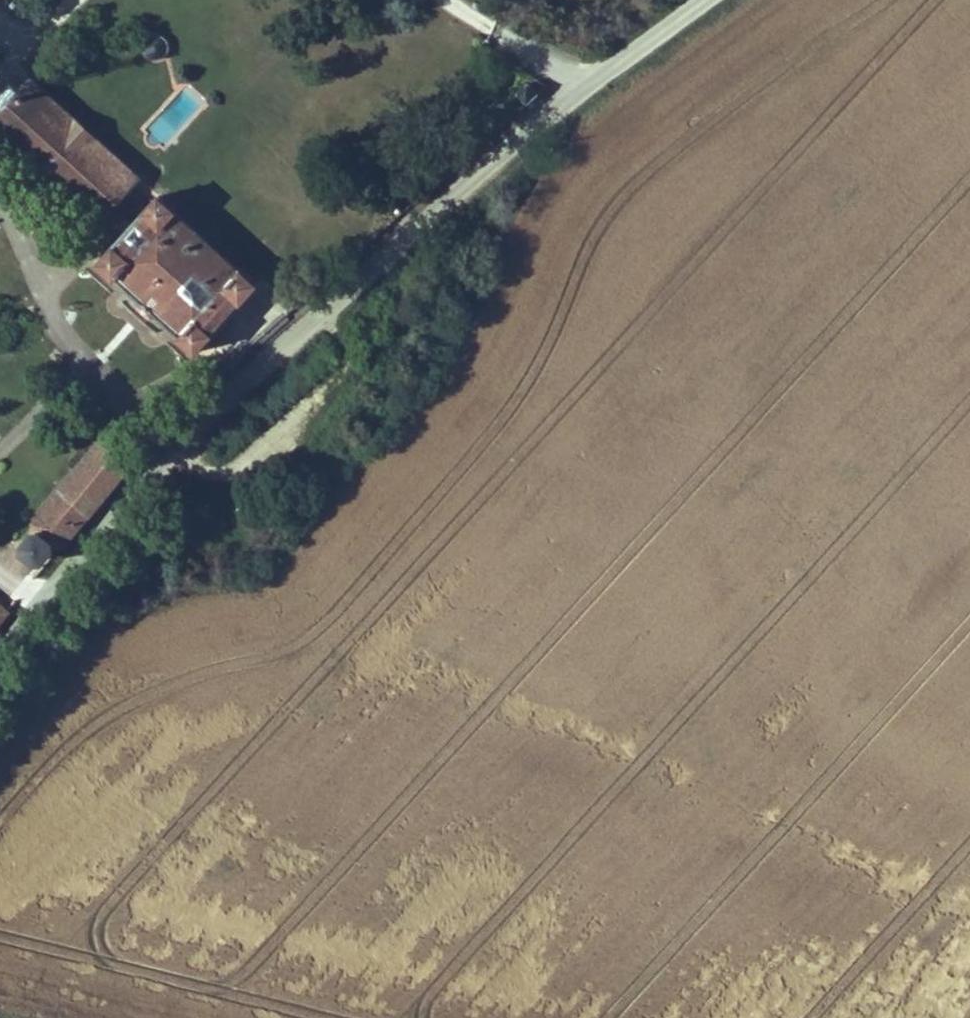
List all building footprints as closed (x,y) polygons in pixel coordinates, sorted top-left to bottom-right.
[(153,35),(144,52),(158,59),(167,43),(153,35)] [(42,75),(30,88),(19,78),(0,99),(0,120),(38,154),(78,108),(42,75)] [(96,125),(78,108),(38,154),(55,169),(96,125)] [(96,125),(55,169),(101,212),(141,168),(96,125)] [(204,342),(260,279),(163,189),(107,253),(204,342)] [(94,446),(21,530),(28,535),(10,556),(28,571),(45,550),(53,556),(123,471),(94,446)]
